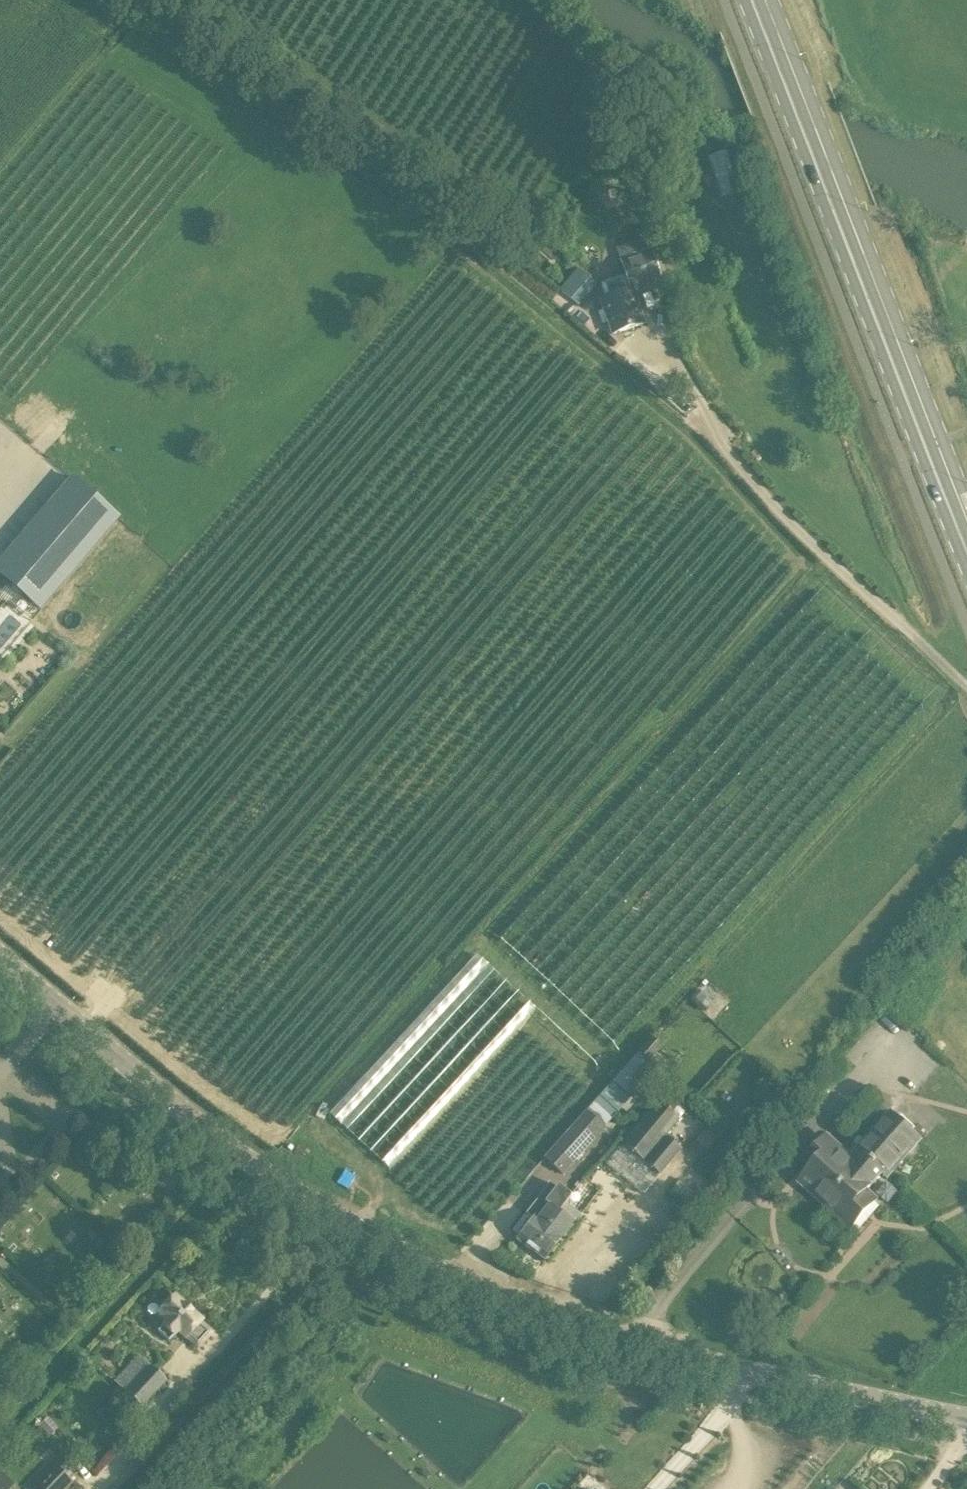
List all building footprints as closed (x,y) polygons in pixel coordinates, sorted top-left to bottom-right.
[(607,321),(612,335),(642,325),(630,291),(660,281),(650,249),(619,260),(630,291),(628,291),(623,277),(600,284),(605,299),(600,300),(604,312),(599,314),(602,322),(607,321)] [(559,291),(577,307),(596,286),(577,270),(559,291)] [(118,518),(72,479),(0,563),(0,575),(40,609),(118,518)] [(642,1049),(610,1083),(629,1100),(657,1069),(648,1062),(661,1048),(652,1040),(641,1049),(642,1049)] [(622,1144),(643,1162),(659,1175),(680,1150),(677,1148),(682,1142),(672,1134),(668,1138),(665,1136),(678,1120),(673,1116),(681,1106),(665,1093),(657,1103),(656,1102),(622,1144)] [(850,1157),(828,1136),(806,1161),(813,1167),(800,1182),(851,1227),(877,1198),(869,1190),(882,1175),(887,1179),(923,1140),(891,1112),(850,1157)] [(586,1113),(544,1159),(562,1175),(603,1129),(586,1113)] [(707,1148),(718,1134),(707,1126),(696,1140),(707,1148)] [(517,1237),(516,1239),(528,1249),(533,1243),(535,1245),(551,1224),(550,1223),(565,1204),(571,1196),(557,1186),(544,1203),(548,1206),(538,1218),(534,1215),(527,1225),(522,1221),(512,1234),(517,1237)] [(579,1215),(565,1204),(550,1223),(551,1224),(535,1245),(533,1243),(528,1249),(544,1261),(579,1215)] [(203,1321),(175,1295),(158,1313),(167,1321),(158,1331),(169,1340),(178,1331),(186,1338),(188,1337),(198,1346),(212,1331),(201,1322),(203,1321)] [(149,1365),(125,1392),(142,1408),(167,1381),(149,1365)] [(24,1488),(65,1488),(66,1488),(57,1480),(63,1474),(51,1462),(24,1488)] [(18,1488),(0,1471),(0,1488),(18,1488)]
